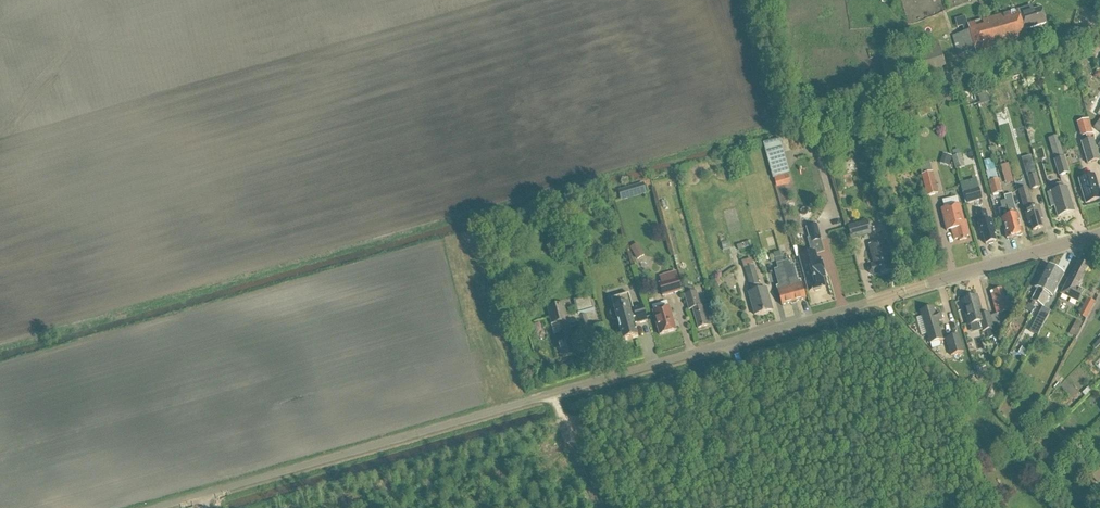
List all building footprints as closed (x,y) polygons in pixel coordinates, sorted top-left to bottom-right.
[(1031,45),(1030,44),(1031,44),(1027,31),(1048,25),(1043,10),(1022,16),(1021,11),(970,26),(972,32),(955,37),(960,55),(978,51),(980,59),(1031,45)] [(891,90),(949,73),(942,46),(883,63),(891,90)] [(1034,71),(1023,74),(1024,79),(1035,76),(1034,71)] [(920,119),(932,114),(929,106),(917,111),(920,119)] [(1087,166),(1099,162),(1094,140),(1081,144),(1087,166)] [(1014,164),(1020,162),(1023,161),(1021,151),(1019,152),(1017,145),(1010,146),(1014,164)] [(952,157),(956,170),(965,167),(961,155),(952,157)] [(1054,161),(1059,178),(1070,175),(1065,158),(1054,161)] [(1001,167),(1003,174),(1010,172),(1008,165),(1001,167)] [(1028,178),(1032,191),(1041,188),(1037,176),(1036,176),(1033,166),(1026,168),(1029,178),(1028,178)] [(938,195),(933,174),(921,177),(927,198),(938,195)] [(777,189),(791,185),(788,176),(774,180),(777,189)] [(989,184),(992,197),(1003,194),(999,181),(998,181),(997,176),(989,178),(990,183),(989,184)] [(1099,201),(1099,194),(1095,176),(1078,181),(1086,205),(1099,201)] [(1075,213),(1067,189),(1064,190),(1062,184),(1055,186),(1057,192),(1047,195),(1051,209),(1055,208),(1058,218),(1075,213)] [(631,188),(618,192),(621,202),(634,198),(631,188)] [(1019,192),(1029,226),(1031,225),(1033,232),(1043,229),(1040,219),(1042,218),(1039,208),(1033,210),(1027,189),(1019,192)] [(979,190),(964,194),(967,205),(982,201),(979,190)] [(1024,236),(1018,215),(1017,216),(1012,195),(1004,197),(1005,202),(1017,238),(1020,238),(1023,236),(1024,236)] [(1014,238),(1017,238),(1005,202),(1000,204),(1002,209),(1000,210),(1003,219),(1001,220),(1007,240),(1009,240),(1011,240),(1014,238)] [(967,238),(970,237),(966,221),(965,222),(961,206),(942,210),(947,232),(952,231),(954,241),(958,240),(959,242),(968,240),(967,238)] [(994,244),(996,243),(993,232),(995,232),(992,222),(988,223),(986,213),(977,215),(980,225),(979,226),(981,236),(983,235),(986,246),(988,245),(989,246),(993,245),(994,244)] [(851,241),(871,235),(867,222),(848,227),(851,241)] [(818,227),(806,230),(810,245),(822,242),(818,227)] [(871,246),(876,266),(873,267),(871,270),(872,274),(875,277),(880,275),(881,276),(896,272),(892,257),(888,243),(888,242),(871,246)] [(738,247),(739,252),(752,247),(750,243),(738,247)] [(644,256),(638,245),(631,249),(637,260),(644,256)] [(816,254),(801,258),(811,293),(814,292),(817,294),(821,293),(822,290),(826,289),(823,279),(826,278),(821,261),(818,261),(816,254)] [(789,262),(784,263),(795,304),(806,301),(801,281),(798,282),(794,266),(790,267),(789,262)] [(778,270),(775,271),(775,274),(777,282),(779,287),(778,287),(783,307),(795,304),(784,263),(783,264),(777,265),(778,270)] [(1078,290),(1084,279),(1083,279),(1088,268),(1087,267),(1086,265),(1084,264),(1081,264),(1079,263),(1075,271),(1074,271),(1061,295),(1077,304),(1084,293),(1078,290)] [(763,291),(761,285),(756,265),(753,266),(746,268),(746,269),(753,294),(750,295),(756,317),(774,312),(768,290),(763,291)] [(1055,271),(1046,267),(1039,280),(1038,280),(1037,283),(1037,284),(1035,289),(1038,291),(1032,302),(1037,305),(1055,271)] [(1064,276),(1055,271),(1037,305),(1043,308),(1049,297),(1052,298),(1054,294),(1056,294),(1058,291),(1057,289),(1064,276)] [(664,297),(682,292),(679,280),(661,285),(664,297)] [(696,294),(695,288),(685,291),(691,311),(694,311),(699,330),(712,327),(706,307),(703,308),(701,303),(700,303),(697,294),(696,294)] [(1002,290),(993,292),(994,295),(991,296),(996,316),(990,317),(993,326),(1005,323),(1003,314),(1011,312),(1008,299),(1004,300),(1002,290)] [(621,307),(614,309),(614,310),(611,312),(610,314),(610,317),(612,320),(614,321),(617,322),(623,343),(638,339),(635,327),(647,323),(643,307),(633,309),(629,295),(618,298),(621,307)] [(583,333),(591,331),(598,329),(597,326),(598,326),(591,297),(574,302),(578,314),(568,317),(564,304),(547,309),(552,326),(562,323),(565,335),(556,337),(562,359),(578,355),(571,329),(581,327),(583,333)] [(977,297),(962,302),(969,327),(980,324),(983,333),(986,332),(989,340),(996,338),(993,330),(989,315),(982,316),(977,297)] [(1086,320),(1095,304),(1088,300),(1079,316),(1086,320)] [(677,332),(671,308),(654,312),(661,336),(677,332)] [(937,323),(943,321),(941,315),(935,316),(933,309),(921,313),(930,345),(943,341),(937,323)] [(965,354),(960,337),(947,341),(952,357),(965,354)] [(1022,431),(1028,420),(1020,416),(1014,427),(1022,431)]
